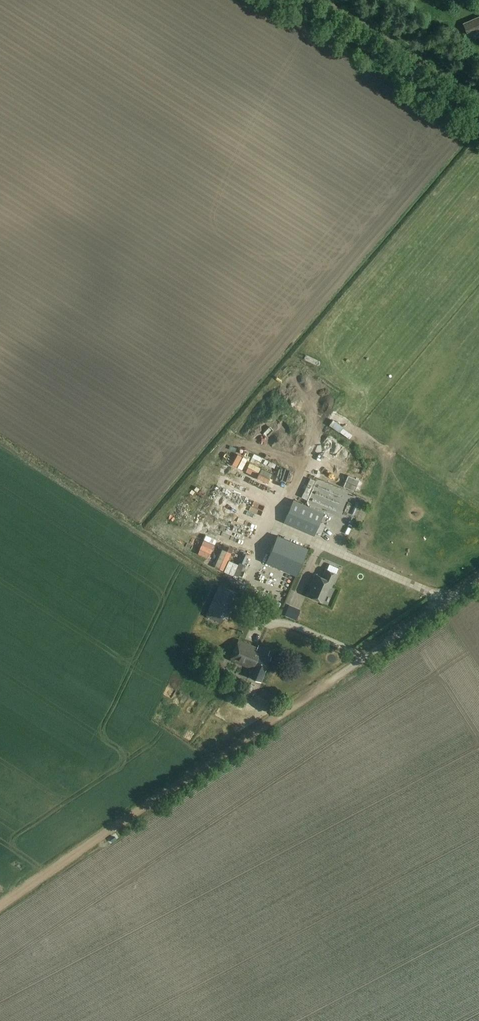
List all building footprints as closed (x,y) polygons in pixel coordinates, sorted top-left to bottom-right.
[(464,24),(470,35),(478,31),(478,17),(464,24)] [(336,422),(333,428),(343,432),(345,426),(336,422)] [(332,436),(325,446),(333,452),(340,442),(332,436)] [(344,467),(354,452),(345,446),(335,460),(344,467)] [(357,495),(361,487),(351,482),(347,489),(357,495)] [(323,508),(326,496),(316,494),(313,506),(323,508)] [(305,505),(295,500),(284,523),(315,537),(325,514),(305,505)] [(308,549),(277,536),(266,563),(296,576),(308,549)] [(338,574),(326,569),(323,576),(316,573),(312,583),(313,583),(308,595),(322,601),(329,585),(332,587),(338,574)] [(242,595),(220,585),(207,616),(221,623),(224,618),(229,620),(234,608),(236,609),(242,595)] [(261,649),(239,640),(231,660),(252,668),(249,676),(261,681),(271,656),(268,655),(270,650),(262,647),(261,649)]
